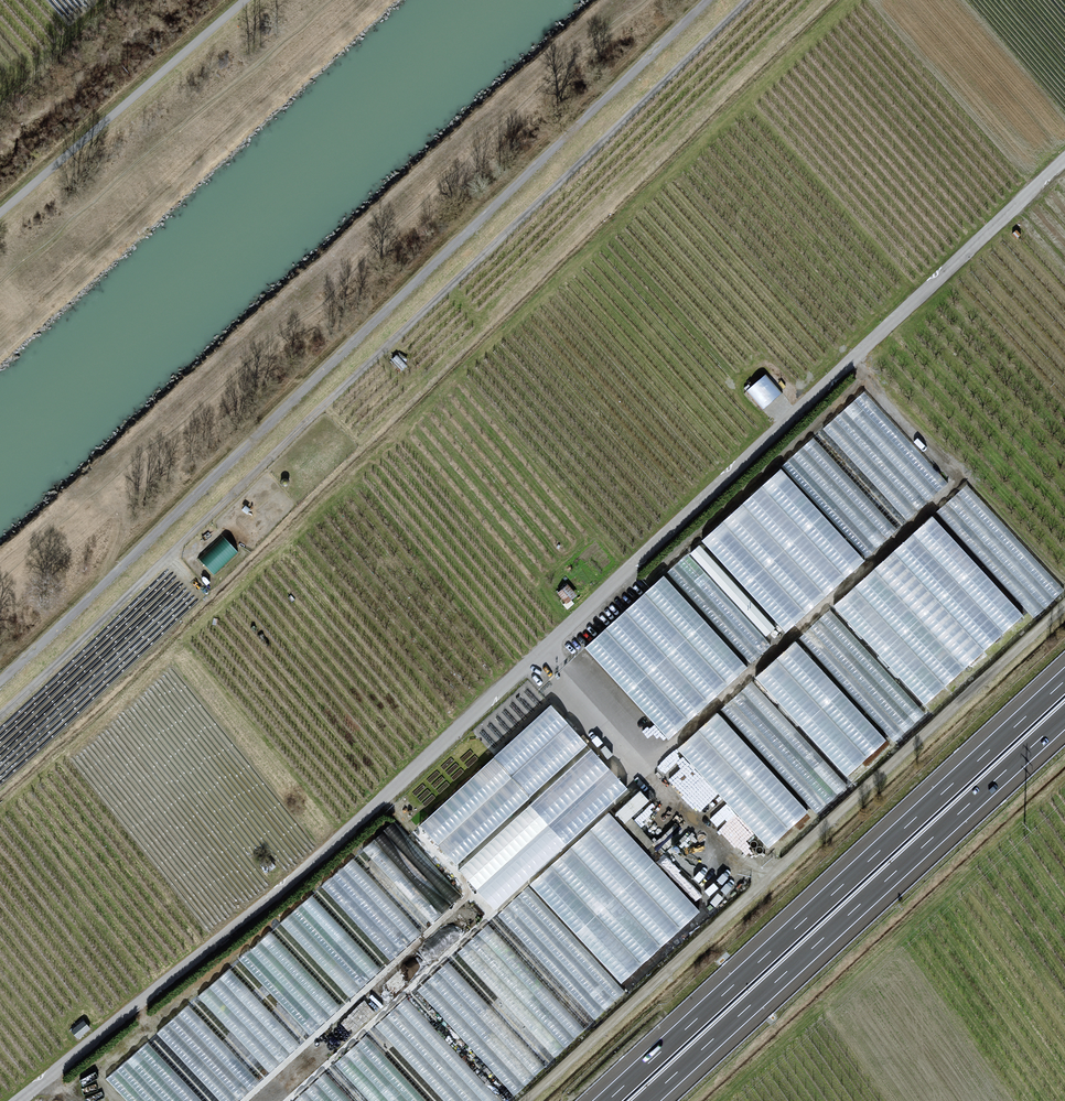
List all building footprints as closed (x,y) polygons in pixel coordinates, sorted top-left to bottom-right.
[(746,386),(763,406),(782,390),(766,370),(746,386)] [(817,490),(868,550),(948,483),(896,420),(885,421),(885,434),(877,435),(872,439),(866,439),(866,446),(860,451),(858,448),(849,455),(850,455),(843,461),(835,461),(834,448),(824,448),(818,441),(813,445),(817,450),(812,453),(813,466),(817,471),(823,466),(824,480),(822,481),(830,481),(836,476),(837,489),(817,490)] [(701,537),(785,629),(865,556),(781,464),(701,537)] [(938,507),(1031,611),(1052,592),(1050,590),(1059,582),(968,481),(938,507)] [(924,701),(1024,611),(933,510),(832,601),(924,701)] [(200,556),(214,572),(240,549),(225,533),(200,556)] [(764,635),(775,625),(700,541),(688,551),(738,608),(720,624),(751,658),(770,642),(764,635)] [(583,643),(667,736),(748,663),(664,571),(583,643)] [(567,581),(556,591),(565,601),(576,592),(567,581)] [(755,672),(845,774),(887,737),(797,635),(755,672)] [(455,860),(589,743),(553,701),(418,818),(455,860)] [(809,807),(718,707),(676,745),(768,844),(809,807)] [(788,740),(798,737),(794,725),(784,729),(788,740)] [(495,906),(628,784),(591,743),(457,864),(495,906)] [(678,753),(662,768),(687,796),(704,782),(678,753)] [(614,809),(625,821),(651,797),(640,785),(614,809)] [(431,921),(461,893),(392,819),(362,846),(431,921)] [(354,854),(422,929),(430,922),(362,847),(354,854)] [(352,856),(313,892),(382,967),(421,930),(352,856)] [(311,892),(281,920),(350,996),(380,968),(311,892)] [(271,929),(342,1004),(350,997),(280,921),(271,929)] [(555,1055),(585,1027),(487,922),(457,950),(555,1055)] [(240,956),(309,1032),(340,1005),(270,928),(240,956)] [(230,965),(300,1041),(309,1033),(239,957),(230,965)] [(416,987),(515,1092),(554,1056),(524,1024),(516,1031),(447,958),(416,987)] [(199,994),(269,1070),(299,1042),(229,966),(199,994)] [(269,1070),(196,994),(188,1002),(261,1078),(269,1070)] [(501,1100),(406,995),(333,1061),(326,1090),(314,1087),(319,1083),(317,1083),(298,1100),(299,1100),(500,1100),(501,1100)] [(129,1100),(237,1100),(259,1080),(188,1002),(106,1077),(129,1100)]
